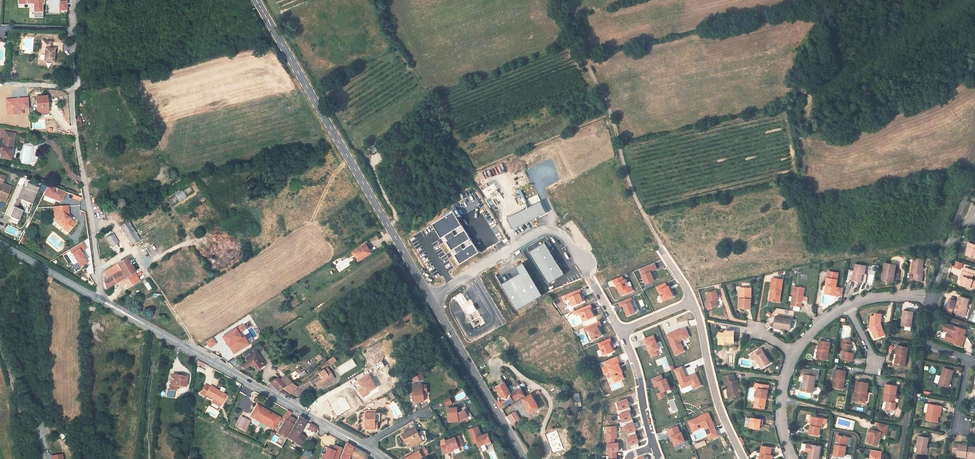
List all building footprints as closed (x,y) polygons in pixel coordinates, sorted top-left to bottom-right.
[(42,17),(42,0),(17,0),(17,7),(30,7),(30,18),(42,17)] [(67,11),(67,1),(59,1),(59,11),(67,11)] [(44,47),(43,52),(42,61),(51,62),(53,48),(49,48),(50,41),(42,40),(41,47),(44,47)] [(46,112),(46,110),(45,97),(34,99),(35,113),(46,112)] [(0,145),(0,160),(11,162),(12,157),(15,136),(5,135),(4,146),(0,145)] [(3,197),(1,200),(8,203),(14,189),(5,186),(8,178),(0,175),(0,195),(3,197)] [(33,204),(39,186),(24,181),(14,207),(17,208),(18,204),(27,207),(29,203),(33,204)] [(178,201),(186,198),(183,190),(175,193),(178,201)] [(157,203),(155,200),(135,214),(136,217),(157,203)] [(541,201),(507,218),(513,229),(547,212),(541,201)] [(14,207),(8,220),(17,224),(23,211),(14,207)] [(68,210),(54,210),(54,217),(52,217),(53,226),(58,230),(59,228),(60,227),(64,229),(63,231),(68,235),(75,227),(63,217),(69,216),(68,210)] [(460,264),(480,252),(454,211),(434,224),(442,236),(445,234),(449,239),(446,241),(452,249),(454,248),(457,252),(453,254),(460,264)] [(120,226),(131,246),(139,241),(128,221),(120,226)] [(113,234),(107,237),(112,247),(118,243),(113,234)] [(545,242),(530,252),(549,283),(564,274),(545,242)] [(974,258),(974,245),(969,242),(967,247),(968,247),(966,255),(974,258)] [(358,261),(371,253),(366,244),(353,252),(358,261)] [(914,258),(911,274),(914,274),(913,280),(921,281),(922,275),(921,275),(922,267),(923,259),(914,258)] [(127,288),(139,280),(126,259),(103,273),(107,278),(103,281),(103,283),(105,290),(119,282),(122,280),(124,283),(127,288)] [(523,263),(498,278),(517,310),(542,295),(523,263)] [(655,263),(639,269),(645,287),(656,283),(651,272),(657,269),(655,263)] [(896,265),(884,263),(881,280),(891,282),(893,273),(894,274),(896,265)] [(866,266),(855,264),(852,281),(861,282),(862,274),(865,274),(866,266)] [(961,280),(960,285),(969,288),(970,287),(972,280),(972,279),(971,279),(973,275),(974,275),(974,271),(964,267),(963,271),(962,271),(961,276),(963,276),(961,280)] [(828,286),(826,294),(836,296),(837,295),(842,296),(843,289),(838,288),(836,287),(837,280),(838,273),(828,271),(827,278),(826,286),(828,286)] [(622,276),(612,280),(614,285),(616,284),(619,293),(621,292),(623,295),(633,291),(632,288),(630,288),(626,279),(624,280),(622,276)] [(779,302),(783,280),(772,278),(770,290),(772,291),(771,301),(779,302)] [(666,283),(656,287),(658,291),(659,291),(663,302),(674,298),(669,286),(668,286),(666,283)] [(801,307),(804,288),(794,287),(791,305),(801,307)] [(582,292),(580,288),(563,295),(565,299),(567,298),(570,307),(584,301),(580,293),(582,292)] [(739,308),(750,309),(751,288),(741,288),(741,299),(739,299),(739,308)] [(705,302),(708,310),(718,306),(715,299),(718,298),(716,290),(706,294),(709,301),(705,302)] [(471,299),(466,291),(454,298),(460,306),(471,299)] [(955,301),(949,299),(945,312),(951,314),(952,312),(963,316),(966,308),(969,299),(959,296),(957,304),(955,303),(955,301)] [(634,301),(632,297),(618,302),(621,307),(623,306),(627,317),(637,313),(632,302),(634,301)] [(593,308),(591,304),(575,311),(577,316),(580,314),(583,322),(595,317),(592,309),(593,308)] [(911,327),(913,312),(904,310),(901,326),(905,326),(911,327)] [(871,316),(870,328),(871,328),(872,330),(875,338),(882,336),(881,332),(883,331),(880,323),(881,314),(875,313),(875,316),(871,316)] [(792,319),(775,316),(774,326),(781,328),(790,330),(792,319)] [(601,325),(600,321),(584,328),(585,332),(589,331),(592,341),(602,337),(598,326),(601,325)] [(949,341),(949,342),(962,346),(963,342),(962,341),(963,336),(965,330),(954,326),(945,323),(943,328),(948,329),(947,332),(949,333),(952,334),(949,341)] [(686,327),(667,335),(675,355),(685,351),(681,341),(690,338),(686,327)] [(238,340),(241,338),(235,329),(222,337),(228,346),(234,342),(238,340)] [(725,342),(725,341),(729,341),(731,342),(734,343),(734,332),(725,331),(725,333),(719,333),(718,344),(725,344),(725,342)] [(660,350),(654,335),(644,339),(652,358),(659,355),(657,351),(660,350)] [(205,342),(209,349),(216,344),(212,337),(205,342)] [(613,342),(611,338),(598,343),(604,356),(614,352),(611,343),(613,342)] [(842,359),(852,361),(854,353),(850,352),(852,344),(849,344),(850,340),(844,339),(843,343),(842,343),(840,351),(844,352),(842,359)] [(827,360),(830,342),(819,341),(818,349),(819,349),(817,358),(827,360)] [(904,366),(908,347),(897,345),(896,354),(898,354),(896,364),(904,366)] [(762,368),(770,363),(767,358),(764,352),(761,348),(750,355),(753,360),(756,358),(762,368)] [(256,351),(245,359),(247,362),(247,361),(258,354),(256,351)] [(258,354),(247,361),(250,365),(252,367),(253,366),(256,371),(262,367),(260,365),(264,363),(258,354)] [(611,383),(620,380),(618,375),(622,373),(616,357),(603,362),(611,383)] [(682,366),(674,370),(682,388),(691,385),(693,390),(702,387),(696,373),(686,377),(682,366)] [(938,384),(947,387),(950,378),(951,378),(953,371),(944,367),(938,384)] [(323,386),(330,381),(329,380),(332,378),(330,375),(331,374),(327,368),(318,374),(320,377),(318,378),(317,377),(310,382),(312,386),(315,384),(318,387),(321,384),(323,386)] [(804,383),(803,391),(812,392),(815,377),(817,377),(818,372),(802,369),(801,375),(805,375),(803,383),(804,383)] [(834,387),(842,389),(845,371),(835,370),(833,377),(835,378),(834,387)] [(664,380),(661,374),(651,378),(655,387),(658,386),(662,394),(671,390),(667,379),(664,380)] [(735,380),(734,374),(723,376),(724,383),(726,383),(728,393),(730,393),(731,398),(740,396),(739,391),(738,391),(738,390),(739,389),(737,380),(735,380)] [(185,387),(187,377),(172,375),(169,390),(175,391),(176,385),(185,387)] [(274,380),(271,383),(278,391),(283,389),(286,387),(278,378),(275,380),(274,380)] [(867,393),(868,383),(857,381),(853,401),(863,402),(865,392),(867,393)] [(497,401),(501,408),(525,395),(521,388),(511,393),(505,382),(497,387),(503,398),(497,401)] [(297,387),(291,383),(286,387),(283,389),(290,395),(297,387)] [(766,398),(768,386),(755,383),(754,388),(757,389),(754,407),(763,408),(764,398),(766,398)] [(896,394),(897,386),(886,384),(883,401),(887,402),(886,408),(887,411),(892,411),(895,410),(896,403),(894,403),(892,402),(894,393),(896,394)] [(205,385),(200,393),(205,396),(206,395),(213,399),(221,404),(226,395),(223,393),(225,389),(221,387),(219,391),(210,386),(210,387),(205,385)] [(413,386),(415,402),(425,401),(423,392),(427,391),(426,385),(423,385),(422,385),(413,386)] [(539,408),(532,394),(523,399),(530,413),(539,408)] [(446,407),(453,404),(450,398),(444,401),(446,407)] [(926,420),(937,422),(938,416),(939,410),(941,410),(942,406),(929,404),(926,404),(925,404),(924,411),(925,412),(927,413),(926,420)] [(257,405),(251,417),(273,429),(279,418),(257,405)] [(466,406),(461,408),(462,411),(465,409),(469,417),(471,417),(466,406)] [(462,420),(468,416),(465,410),(459,413),(460,415),(458,415),(457,408),(448,408),(449,422),(459,421),(462,420)] [(287,410),(283,418),(285,420),(287,421),(292,412),(287,410)] [(366,410),(366,429),(375,429),(375,428),(378,428),(378,422),(379,422),(380,413),(376,413),(376,411),(366,410)] [(520,419),(516,412),(506,417),(510,424),(512,423),(513,424),(520,419)] [(709,412),(688,421),(693,432),(704,427),(710,440),(719,436),(709,412)] [(809,434),(818,436),(820,427),(822,428),(822,424),(826,424),(827,419),(823,419),(814,417),(810,416),(809,422),(810,426),(809,434)] [(245,431),(250,421),(241,417),(238,422),(236,426),(245,431)] [(287,421),(285,420),(285,421),(280,429),(278,433),(301,446),(306,438),(299,434),(300,433),(299,432),(305,421),(299,417),(298,417),(294,425),(287,421)] [(763,420),(751,418),(751,419),(747,418),(745,426),(750,427),(750,428),(759,429),(760,424),(762,425),(763,420)] [(869,443),(877,445),(880,434),(886,435),(888,425),(878,422),(876,429),(878,429),(877,431),(875,431),(869,429),(867,433),(868,433),(871,434),(869,443)] [(478,426),(467,430),(472,442),(477,440),(478,442),(479,445),(484,443),(485,446),(492,443),(488,433),(481,435),(478,426)] [(678,426),(668,430),(675,447),(686,442),(682,432),(681,432),(678,426)] [(413,447),(422,442),(418,433),(417,433),(414,428),(403,434),(407,443),(410,441),(413,447)] [(459,436),(446,441),(447,444),(441,447),(442,455),(450,452),(450,451),(463,446),(459,436)] [(833,455),(844,457),(848,437),(837,436),(833,455)] [(928,438),(919,436),(916,447),(917,447),(916,453),(926,455),(928,449),(925,448),(925,447),(927,447),(928,438)] [(340,458),(348,458),(349,456),(352,447),(346,443),(340,458)] [(821,446),(811,445),(802,443),(801,449),(804,449),(804,451),(809,452),(808,458),(819,458),(821,446)] [(332,449),(324,446),(320,458),(337,458),(341,447),(333,444),(332,449)] [(967,447),(967,445),(953,444),(953,451),(957,451),(957,453),(957,457),(966,457),(974,457),(974,447),(967,447)] [(762,446),(759,458),(770,458),(770,455),(772,448),(762,446)] [(352,447),(349,456),(355,458),(366,458),(368,456),(352,447)] [(424,447),(404,458),(419,458),(428,454),(424,447)]
